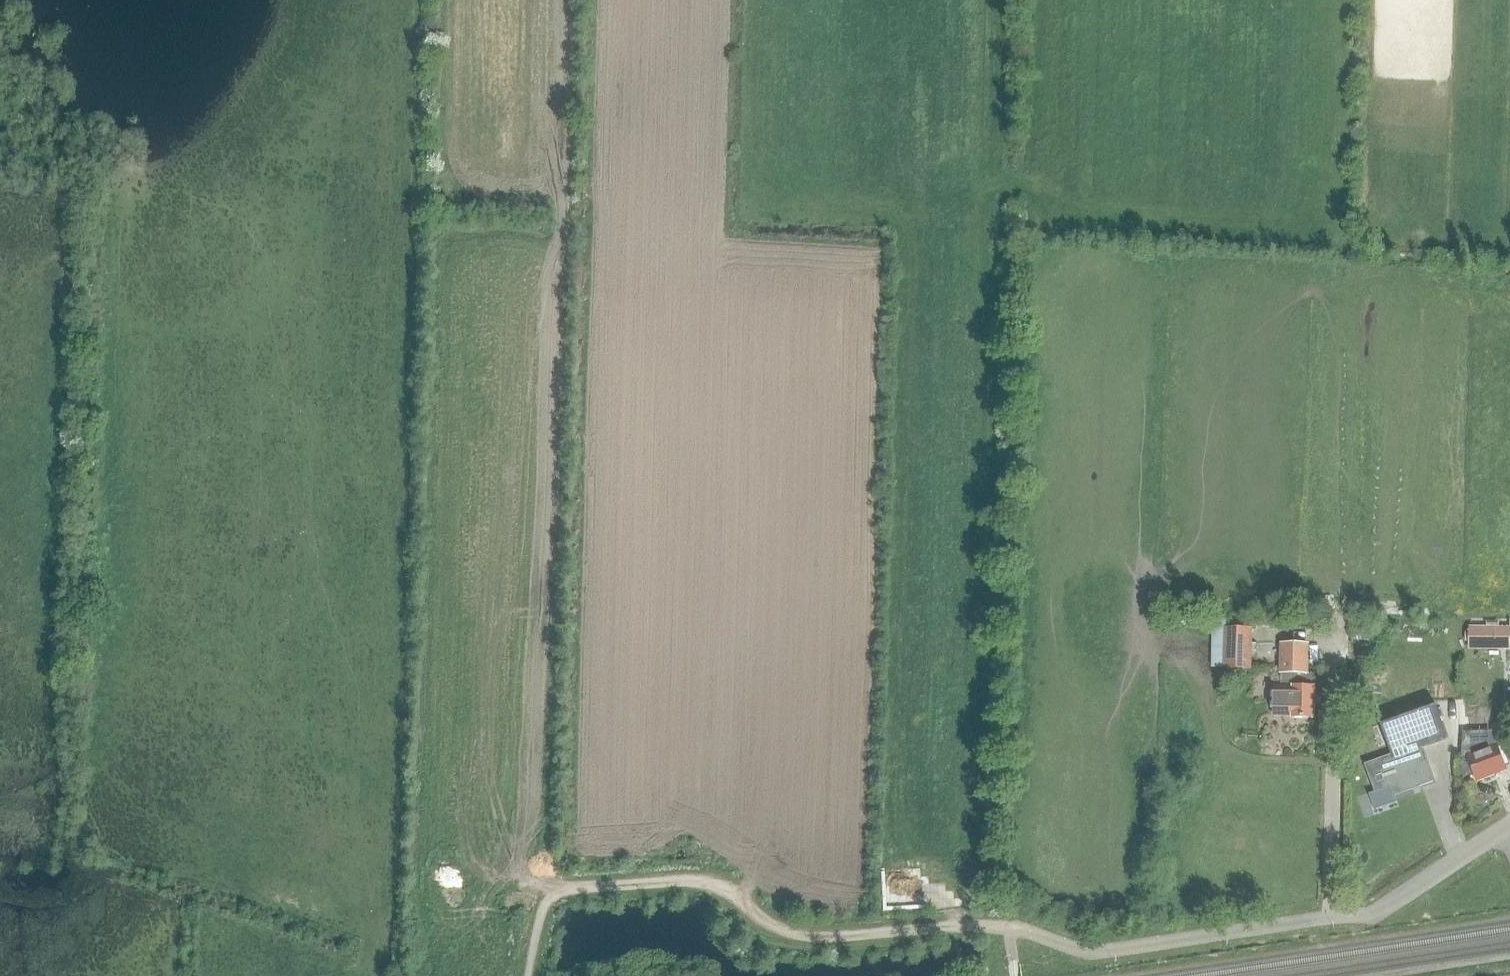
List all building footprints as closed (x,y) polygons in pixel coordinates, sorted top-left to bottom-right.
[(1225,627),(1224,669),(1249,670),(1250,627),(1225,627)] [(1470,648),(1509,649),(1509,628),(1470,627),(1470,648)] [(1292,718),(1313,718),(1314,673),(1306,673),(1306,643),(1281,643),(1280,686),(1274,686),(1273,716),(1292,716),(1292,718)] [(1477,718),(1478,693),(1465,693),(1464,718),(1474,718),(1477,718)] [(1375,792),(1377,792),(1376,791),(1391,785),(1394,794),(1432,781),(1420,747),(1446,737),(1435,706),(1381,725),(1391,756),(1366,765),(1375,792)] [(1474,727),(1474,718),(1464,718),(1464,726),(1474,727)] [(1496,745),(1493,746),(1490,738),(1507,732),(1503,722),(1469,735),(1476,753),(1467,756),(1477,781),(1506,770),(1500,755),(1500,751),(1497,748),(1496,745)]
